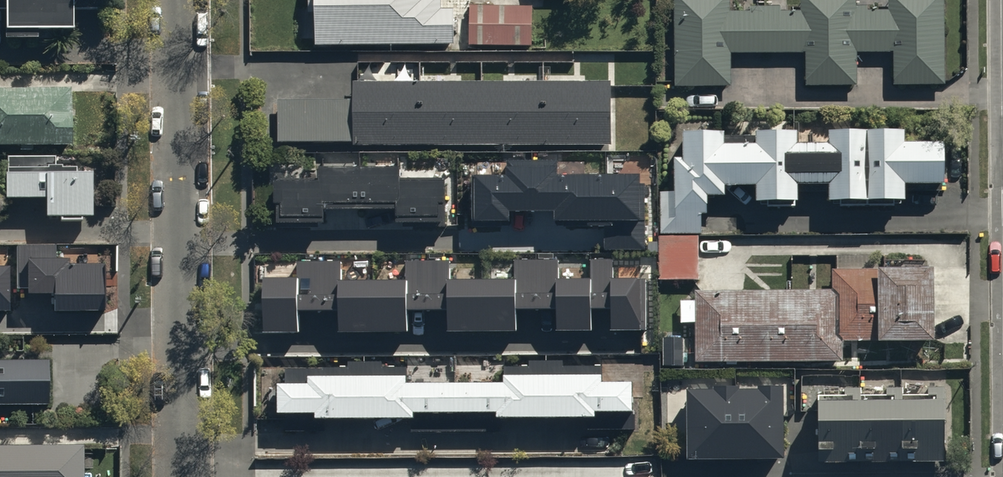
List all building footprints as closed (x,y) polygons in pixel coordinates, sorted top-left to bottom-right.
[(6,5),(6,35),(38,35),(38,25),(73,25),(73,8),(102,8),(102,0),(0,0),(0,5),(6,5)] [(307,13),(313,13),(313,45),(452,44),(451,8),(438,8),(438,0),(307,0),(307,13)] [(673,87),(730,87),(730,52),(803,52),(803,85),(856,85),(856,51),(891,51),(891,82),(944,82),(944,0),(889,0),(889,8),(868,8),(869,4),(857,4),(857,0),(799,0),(799,9),(781,9),(781,4),(750,4),(750,10),(724,10),(724,0),(673,0),(673,87)] [(533,4),(468,4),(468,44),(533,44),(533,4)] [(610,144),(610,79),(352,79),(352,98),(277,98),(277,140),(352,140),(352,144),(610,144)] [(0,86),(0,142),(72,142),(72,86),(0,86)] [(659,189),(659,232),(701,231),(701,211),(706,211),(706,192),(724,192),(724,181),(754,181),(754,198),(766,198),(766,205),(794,205),(794,197),(796,197),(796,180),(826,180),(826,197),(838,197),(838,205),(892,205),(892,196),(903,196),(903,181),(942,180),(941,138),(902,138),(902,125),(827,126),(827,139),(797,139),(797,127),(754,127),(754,141),(723,141),(723,129),(682,129),(682,155),(674,155),(674,189),(659,189)] [(56,154),(6,154),(6,195),(47,195),(47,213),(61,213),(61,217),(83,217),(83,212),(92,212),(92,166),(77,166),(77,163),(64,163),(64,161),(56,161),(56,154)] [(472,174),(472,221),(510,221),(510,210),(554,210),(554,223),(605,223),(605,247),(639,247),(639,175),(556,175),(556,161),(507,161),(507,174),(472,174)] [(317,176),(275,176),(275,199),(278,199),(278,219),(323,219),(323,207),(395,207),(395,221),(411,221),(411,228),(442,228),(442,176),(399,176),(399,163),(317,163),(317,176)] [(698,234),(658,234),(658,279),(698,278),(698,234)] [(58,245),(18,245),(18,288),(31,288),(31,291),(58,291),(58,308),(105,308),(105,266),(70,265),(70,258),(58,258),(58,245)] [(292,275),(262,275),(263,332),(298,332),(297,308),(338,308),(338,329),(403,329),(403,307),(447,306),(448,330),(515,329),(514,307),(555,307),(555,329),(589,329),(589,306),(609,306),(609,329),(644,328),(643,276),(611,276),(611,261),(587,262),(587,276),(580,276),(580,264),(557,265),(557,257),(511,258),(511,277),(447,278),(447,258),(404,259),(404,279),(339,279),(339,258),(292,258),(292,275)] [(830,287),(694,288),(695,361),(842,359),(842,338),(933,337),(932,263),(875,264),(875,268),(830,268),(830,287)] [(9,309),(9,266),(0,266),(0,309),(9,309)] [(683,335),(662,335),(661,365),(683,365),(683,335)] [(0,352),(0,422),(48,421),(48,352),(0,352)] [(281,416),(289,416),(289,432),(326,431),(326,421),(417,421),(417,433),(506,432),(506,419),(592,418),(592,431),(640,430),(640,409),(635,409),(635,384),(606,385),(606,370),(567,370),(567,365),(509,366),(509,378),(506,378),(506,385),(411,385),(411,371),(387,372),(387,367),(351,367),(351,371),(290,372),(290,386),(281,386),(281,416)] [(687,385),(687,455),(782,455),(781,381),(756,381),(756,385),(739,385),(739,382),(712,382),(712,385),(687,385)] [(817,457),(942,457),(941,384),(924,384),(924,393),(900,393),(900,384),(881,384),(881,393),(859,393),(859,385),(841,385),(841,394),(816,394),(817,457)] [(0,443),(0,476),(85,476),(84,442),(0,443)]
